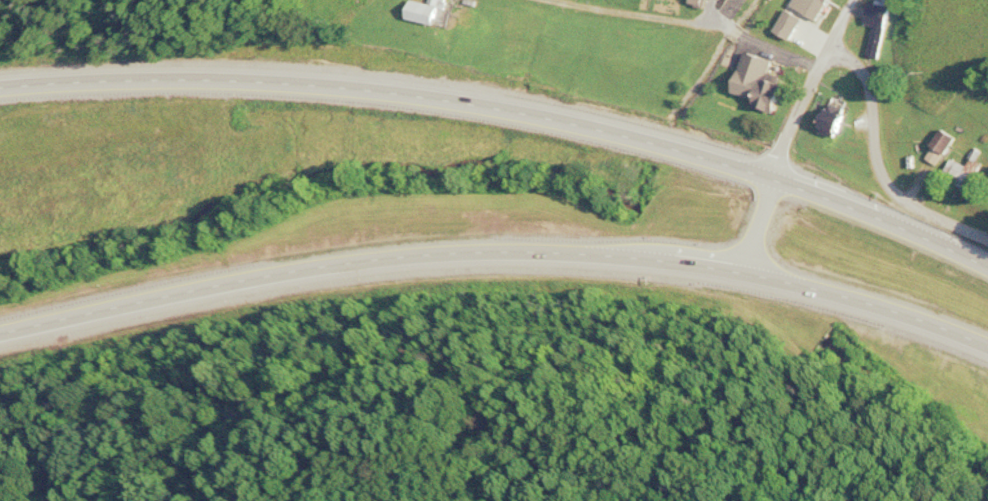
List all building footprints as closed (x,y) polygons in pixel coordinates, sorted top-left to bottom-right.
[(431,22),(432,17),(442,19),(445,0),(428,0),(428,2),(416,0),(405,0),(402,18),(431,22)] [(716,6),(728,15),(740,0),(721,0),(716,6)] [(867,53),(879,56),(888,2),(876,0),(867,0),(863,22),(872,24),(867,53)] [(751,104),(770,109),(782,65),(763,60),(751,104)] [(833,123),(844,105),(829,96),(819,114),(833,123)] [(937,163),(954,135),(939,126),(922,154),(937,163)]
